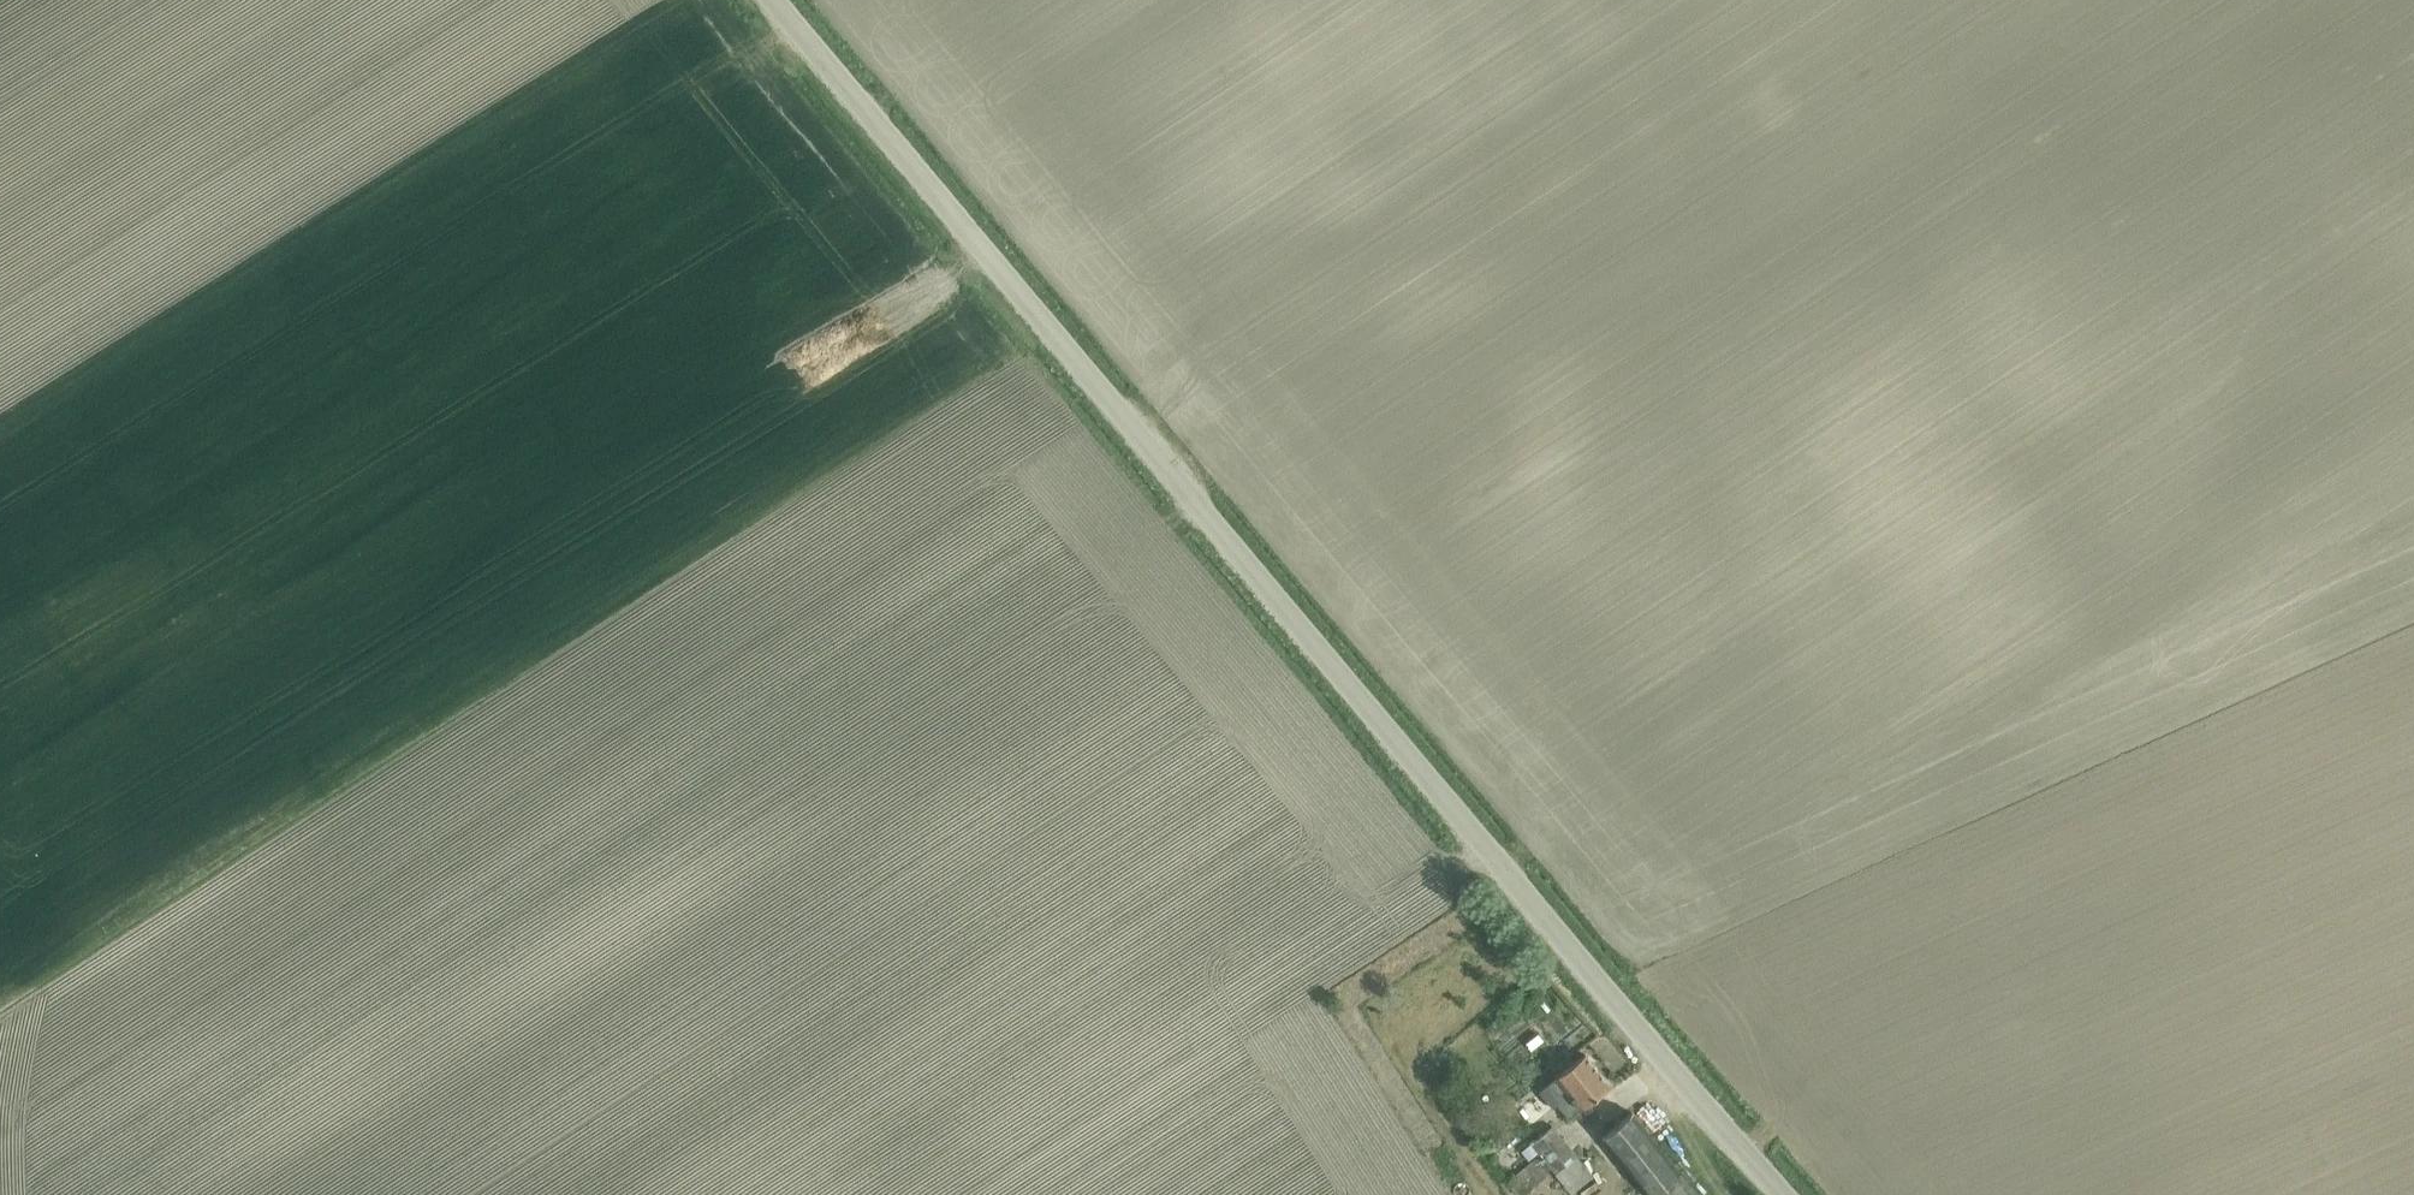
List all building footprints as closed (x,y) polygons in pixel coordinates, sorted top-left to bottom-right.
[(1585,1053),(1554,1077),(1538,1090),(1552,1107),(1557,1103),(1569,1118),(1610,1085),(1585,1053)] [(1649,1194),(1650,1194),(1680,1171),(1631,1111),(1601,1136),(1649,1194)] [(1578,1156),(1553,1126),(1531,1144),(1555,1174),(1578,1156)] [(1650,1194),(1699,1194),(1680,1171),(1650,1194)]
